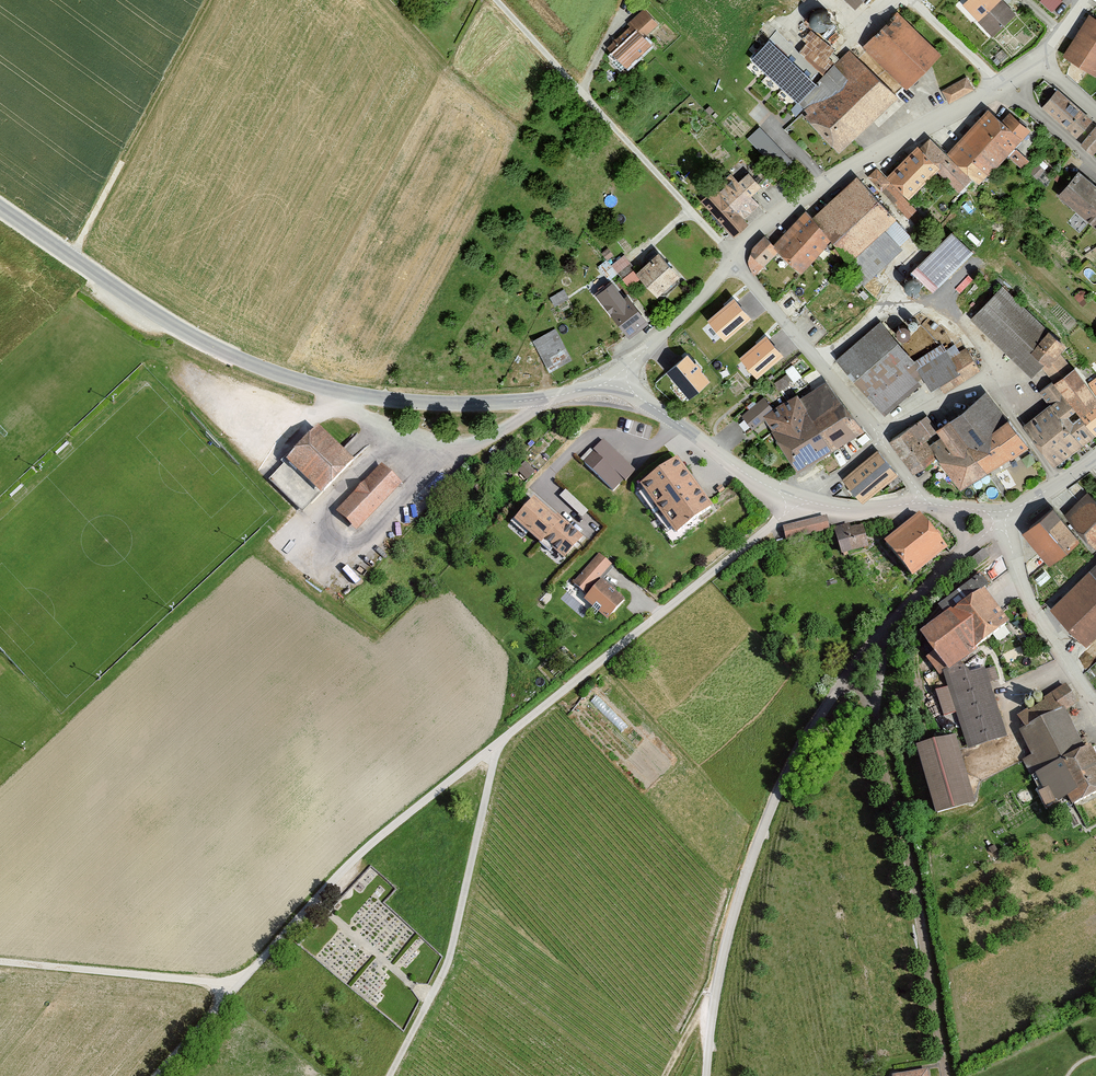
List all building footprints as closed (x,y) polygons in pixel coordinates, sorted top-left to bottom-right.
[(865,0),(848,0),(858,9),(865,0)] [(992,39),(1016,15),(1001,0),(968,0),(962,6),(992,39)] [(1061,0),(1042,0),(1053,10),(1061,0)] [(646,8),(629,23),(632,25),(608,46),(627,68),(653,45),(645,36),(660,24),(646,8)] [(813,24),(816,27),(819,29),(823,29),(827,28),(830,25),(832,22),(832,18),(831,14),(828,11),(825,9),(821,9),(817,10),(814,13),(812,16),(812,20),(813,24)] [(942,51),(899,11),(865,48),(907,87),(942,51)] [(1091,14),(1065,56),(1095,75),(1095,17),(1091,14)] [(850,50),(838,63),(831,56),(836,50),(812,29),(797,45),(779,29),(752,58),(806,108),(808,106),(811,110),(806,115),(841,151),(900,96),(884,76),(850,50)] [(948,103),(976,88),(969,74),(941,88),(948,103)] [(1054,95),(1043,107),(1078,139),(1089,127),(1054,95)] [(990,107),(948,151),(982,185),(1031,129),(1011,110),(1003,119),(990,107)] [(779,168),(791,158),(761,124),(750,135),(779,168)] [(1095,152),(1095,124),(1080,143),(1094,154),(1095,152)] [(960,190),(972,177),(935,140),(927,148),(920,141),(890,174),(915,196),(938,171),(960,190)] [(1037,179),(1046,169),(1036,161),(1027,171),(1037,179)] [(890,184),(891,182),(876,168),(866,178),(881,193),(882,192),(909,219),(917,211),(890,184)] [(1060,195),(1095,224),(1095,182),(1080,170),(1060,195)] [(702,200),(736,237),(750,224),(743,216),(759,202),(753,195),(763,186),(750,171),(740,179),(736,175),(719,189),(717,187),(702,200)] [(766,234),(751,251),(768,265),(780,249),(802,270),(833,238),(853,260),(873,279),(906,246),(888,228),(899,218),(860,174),(814,216),(807,209),(775,242),(766,234)] [(972,253),(952,234),(909,274),(932,294),(972,253)] [(638,272),(660,296),(682,275),(660,252),(638,272)] [(620,274),(631,288),(642,279),(624,255),(613,263),(610,259),(599,266),(610,281),(620,274)] [(916,283),(914,282),(911,281),(909,282),(906,284),(905,286),(904,289),(904,291),(905,294),(907,296),(909,297),(912,298),(915,297),(917,296),(919,294),(920,292),(920,289),(920,287),(918,284),(916,283)] [(1005,285),(972,318),(1033,378),(1066,345),(1005,285)] [(597,298),(628,339),(646,326),(625,298),(623,301),(612,287),(597,298)] [(565,290),(551,298),(556,307),(570,299),(565,290)] [(751,319),(734,299),(707,320),(724,341),(751,319)] [(968,347),(953,356),(945,343),(916,362),(884,322),(840,358),(887,416),(928,383),(934,391),(945,383),(950,391),(982,372),(968,347)] [(536,340),(551,372),(574,361),(559,330),(536,340)] [(784,359),(768,338),(741,360),(757,380),(784,359)] [(1078,366),(1076,367),(1066,355),(1055,364),(1064,376),(1055,382),(1095,436),(1095,391),(1078,366)] [(688,356),(668,372),(689,399),(710,383),(688,356)] [(775,379),(779,387),(802,377),(796,363),(785,368),(788,374),(775,379)] [(1095,437),(1095,436),(1055,382),(1041,391),(1051,403),(1025,425),(1057,466),(1095,437)] [(799,399),(812,420),(840,403),(825,384),(799,399)] [(781,438),(812,420),(799,399),(766,418),(781,438)] [(773,412),(763,401),(743,417),(753,429),(773,412)] [(812,420),(832,450),(862,432),(840,403),(812,420)] [(954,423),(990,470),(1015,456),(997,428),(978,403),(952,419),(954,423)] [(891,442),(903,458),(926,441),(939,432),(928,416),(891,442)] [(997,428),(1015,456),(1032,445),(1014,417),(997,428)] [(781,438),(799,471),(832,450),(812,420),(781,438)] [(962,488),(990,470),(954,423),(941,431),(944,435),(932,445),(943,460),(962,488)] [(320,427),(270,481),(307,515),(357,461),(320,427)] [(632,469),(602,440),(583,460),(614,488),(632,469)] [(913,472),(937,457),(926,441),(903,458),(913,472)] [(898,474),(878,449),(843,478),(863,502),(898,474)] [(711,509),(677,460),(642,484),(677,534),(711,509)] [(519,470),(528,480),(536,473),(526,463),(519,470)] [(359,531),(403,484),(382,465),(338,512),(359,531)] [(584,514),(589,508),(566,490),(561,496),(584,514)] [(1088,493),(1067,517),(1095,543),(1095,499),(1088,493)] [(560,517),(533,495),(515,518),(540,541),(544,536),(560,517)] [(1083,540),(1055,508),(1027,533),(1055,565),(1083,540)] [(945,545),(920,514),(888,540),(914,571),(945,545)] [(581,535),(560,517),(544,536),(564,556),(581,535)] [(827,517),(783,529),(787,544),(831,531),(827,517)] [(866,528),(837,536),(843,557),(871,549),(866,528)] [(986,548),(972,556),(977,564),(990,556),(986,548)] [(612,564),(598,553),(575,583),(589,594),(612,564)] [(1053,608),(1089,644),(1095,637),(1095,565),(1053,608)] [(586,600),(610,620),(626,603),(602,582),(586,600)] [(985,588),(924,634),(952,671),(1014,625),(985,588)] [(945,718),(958,714),(969,749),(1009,737),(987,668),(969,674),(967,667),(945,674),(950,689),(938,692),(945,718)] [(1080,703),(1067,682),(1051,692),(1061,710),(1021,731),(1034,755),(1024,760),(1033,776),(1086,749),(1067,711),(1080,703)] [(956,735),(919,746),(941,815),(978,804),(956,735)] [(1033,776),(1049,808),(1070,798),(1075,807),(1095,796),(1095,752),(1092,746),(1086,749),(1033,776)]
